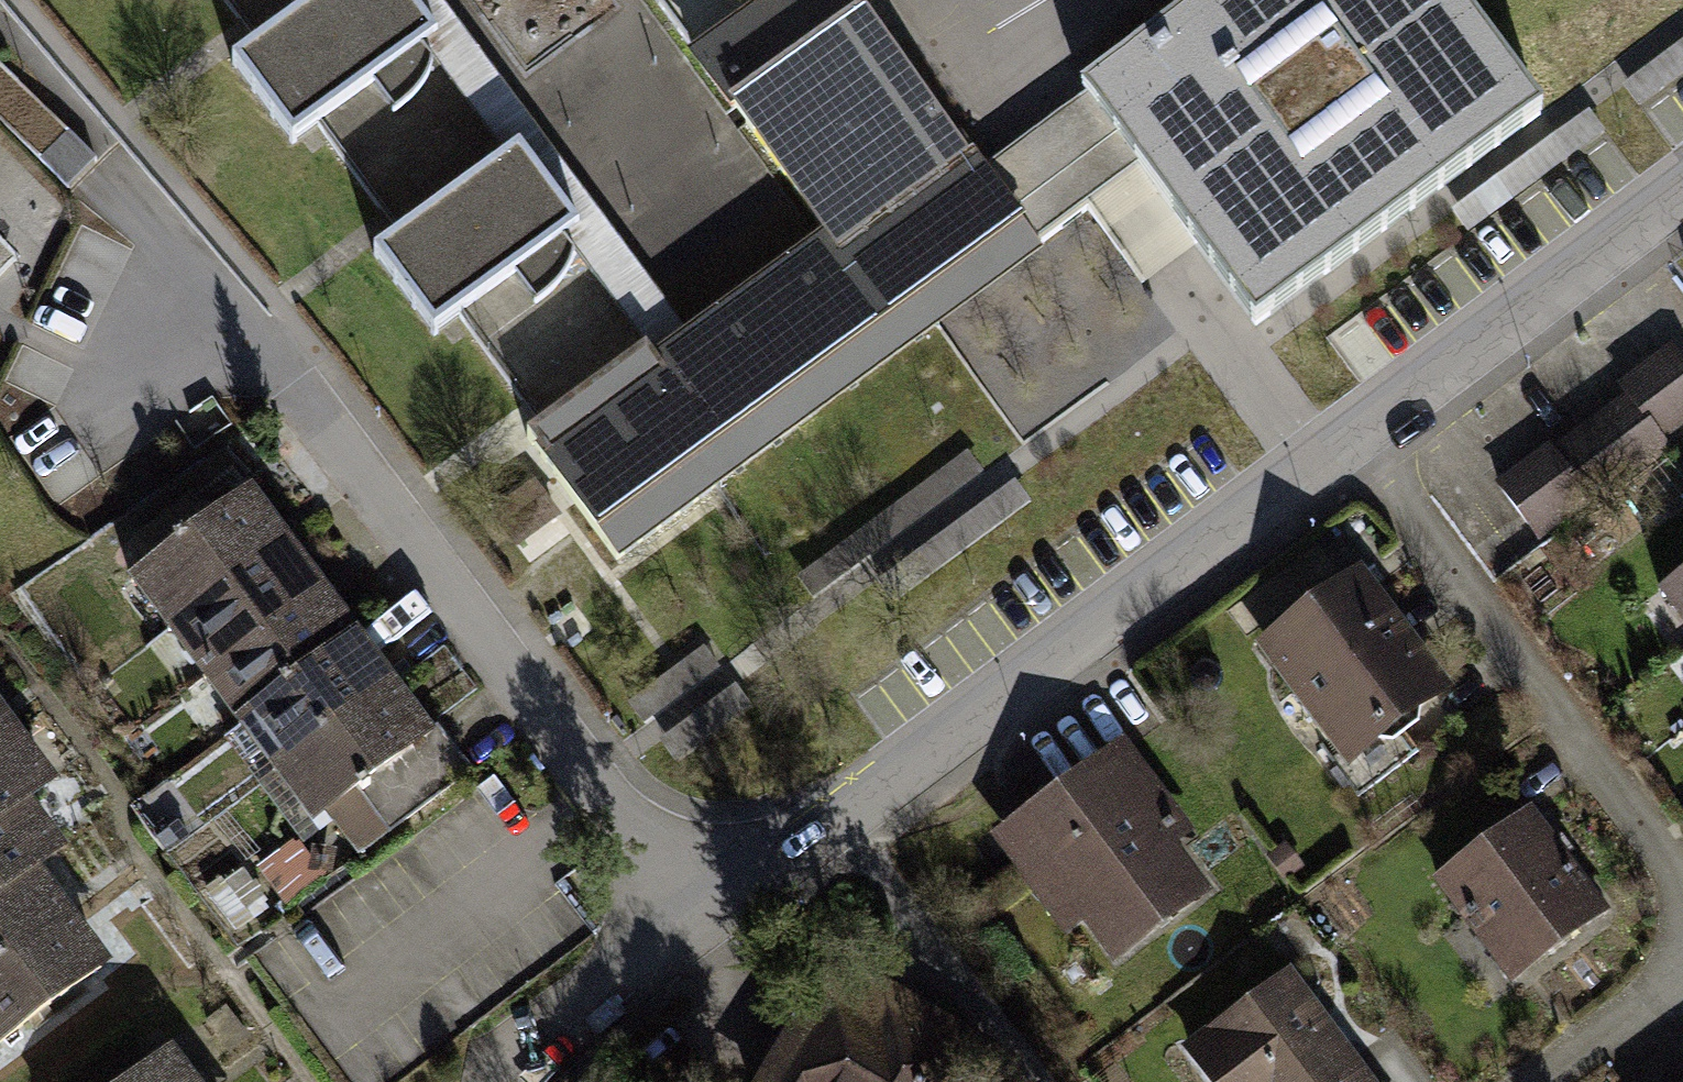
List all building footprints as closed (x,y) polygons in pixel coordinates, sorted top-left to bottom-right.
[(647,351),(574,253),(564,239),(579,228),(549,188),(520,147),(504,158),(431,60),(422,47),(437,35),(411,0),(225,0),(249,33),(258,44),(232,63),(292,144),(318,125),(384,216),(399,236),(374,254),(435,336),(460,317),(531,413),(542,428),(647,351)] [(422,47),(431,60),(504,158),(520,147),(549,188),(579,228),(564,239),(574,253),(647,351),(658,367),(693,341),(440,0),(411,0),(437,35),(422,47)] [(1038,246),(1036,244),(983,172),(961,142),(958,144),(862,14),(864,13),(855,0),(775,0),(697,58),(831,239),(693,341),(658,367),(647,351),(542,428),(530,437),(618,556),(1038,246)] [(1456,0),(1209,0),(1083,94),(1085,97),(1138,168),(1256,326),(1542,114),(1456,0)] [(1624,83),(1640,105),(1682,72),(1682,39),(1624,83)] [(1138,168),(1085,97),(1055,118),(983,172),(1036,244),(1138,168)] [(1605,130),(1590,109),(1453,209),(1469,230),(1605,130)] [(1500,486),(1538,535),(1588,498),(1592,504),(1667,446),(1660,436),(1682,419),(1682,364),(1672,349),(1623,386),(1630,396),(1554,453),(1550,447),(1500,486)] [(984,472),(967,450),(797,577),(814,599),(984,472)] [(895,602),(1031,500),(1014,477),(878,579),(895,602)] [(178,545),(144,571),(180,619),(281,544),(245,495),(185,540),(180,534),(173,539),(178,545)] [(281,544),(180,619),(216,667),(317,592),(281,544)] [(1358,575),(1266,644),(1345,749),(1332,759),(1359,795),(1418,751),(1396,723),(1443,688),(1358,575)] [(1675,586),(1682,596),(1682,579),(1675,586)] [(317,592),(216,667),(252,716),(354,640),(317,592)] [(354,640),(252,716),(288,764),(390,688),(354,640)] [(721,667),(704,645),(629,701),(646,723),(721,667)] [(678,761),(752,706),(735,683),(661,739),(678,761)] [(390,688),(288,764),(324,812),(329,808),(361,851),(458,779),(390,688)] [(11,736),(0,721),(0,744),(11,736)] [(0,744),(0,817),(19,803),(46,783),(11,736),(0,744)] [(1079,800),(1015,849),(1068,922),(1088,907),(1119,950),(1197,891),(1160,841),(1178,828),(1121,753),(1078,784),(1079,800)] [(0,817),(0,891),(28,870),(55,850),(19,803),(0,817)] [(1529,810),(1437,878),(1504,968),(1596,899),(1529,810)] [(257,869),(287,907),(324,878),(294,840),(257,869)] [(0,891),(0,965),(64,917),(28,870),(0,891)] [(0,965),(0,1042),(101,967),(64,917),(0,965)] [(1191,1049),(1216,1081),(1249,1081),(1251,1080),(1252,1081),(1367,1081),(1288,976),(1191,1049)] [(769,1081),(970,1081),(987,1052),(921,1014),(910,1032),(827,983),(769,1081)] [(130,1081),(185,1081),(165,1055),(130,1081)]
